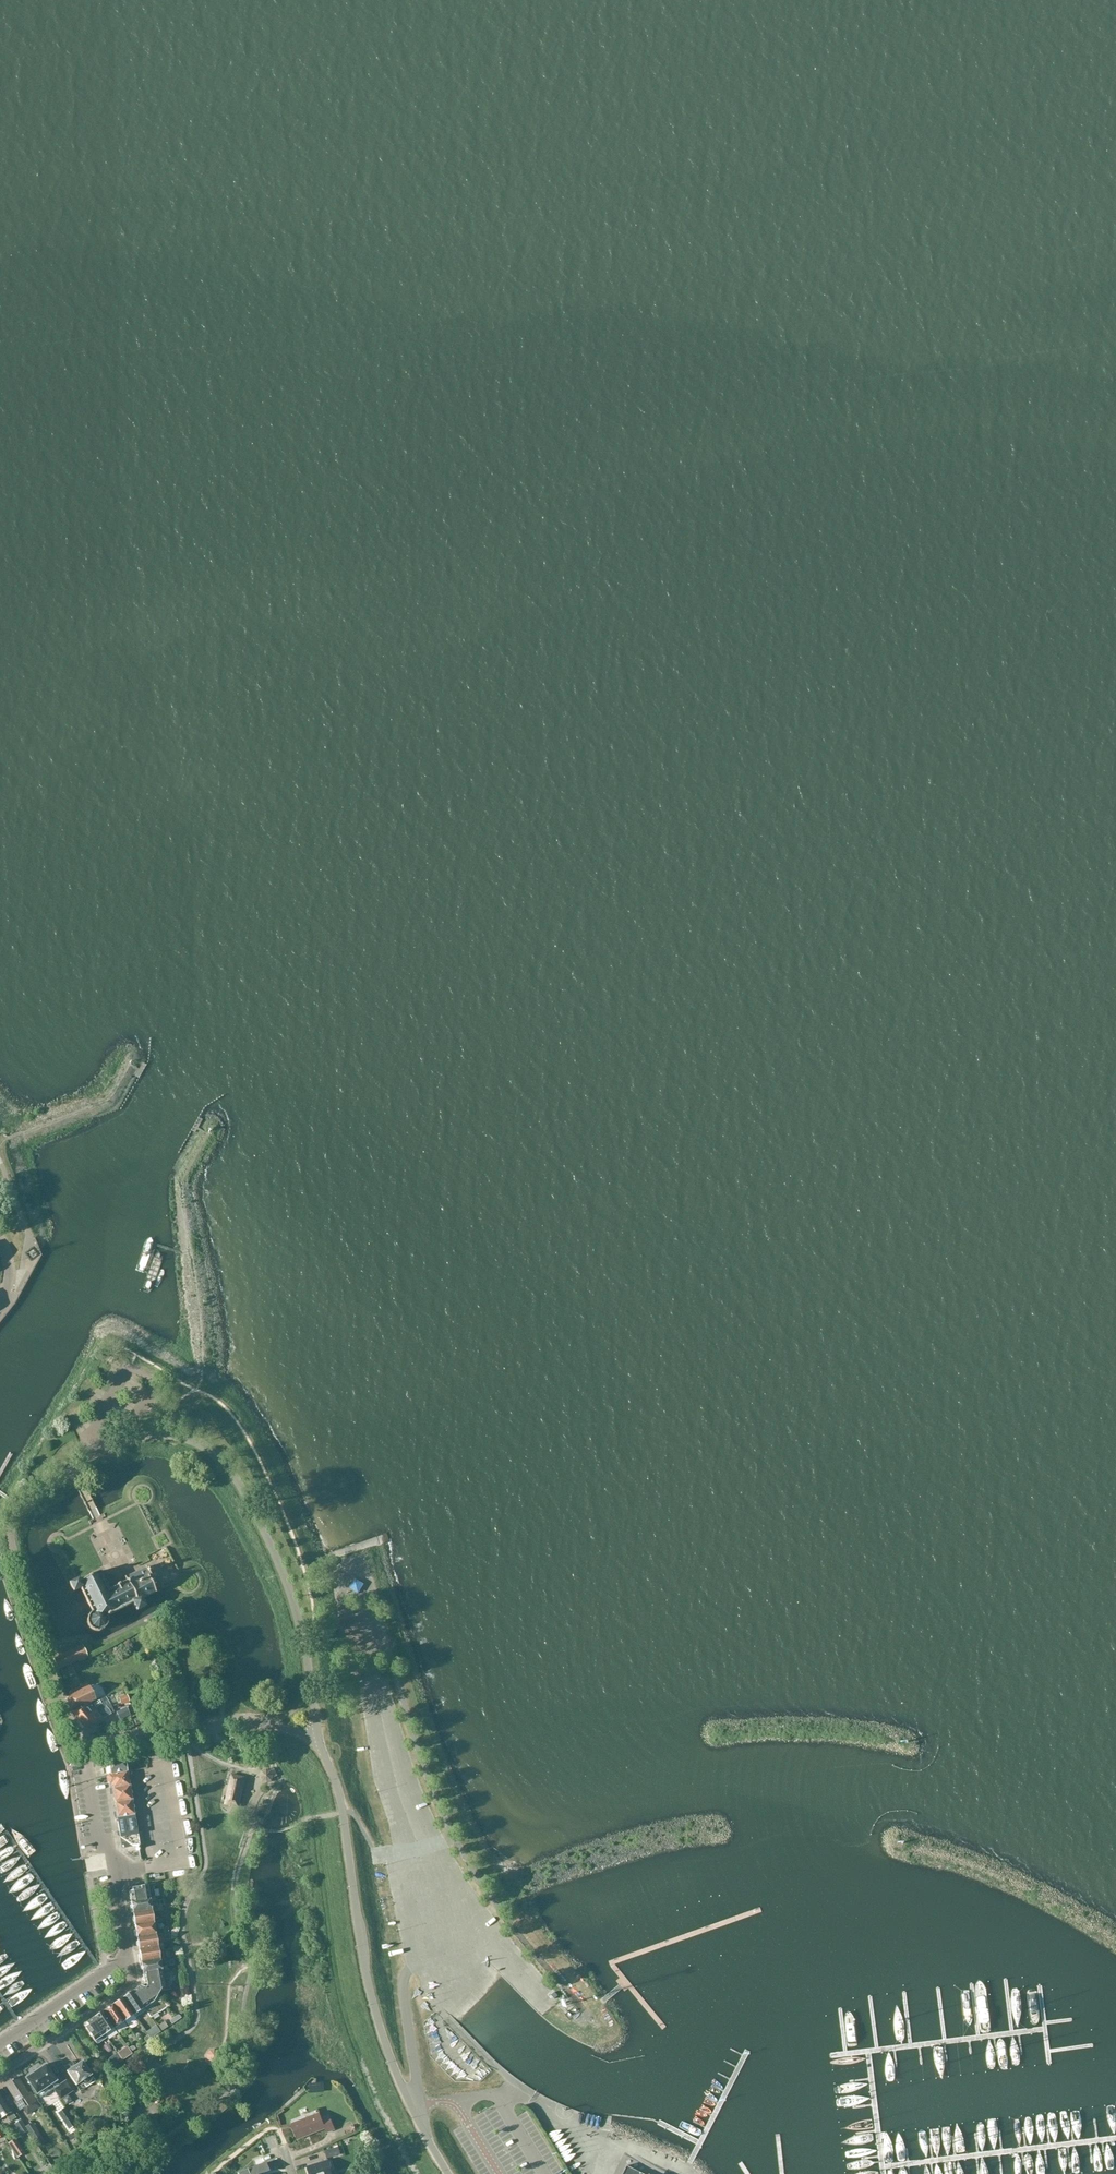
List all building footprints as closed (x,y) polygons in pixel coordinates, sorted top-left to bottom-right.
[(108,1618),(107,1616),(133,1604),(137,1612),(146,1607),(142,1599),(156,1593),(149,1578),(151,1576),(146,1567),(125,1577),(127,1581),(109,1590),(101,1571),(80,1582),(79,1579),(69,1584),(73,1592),(80,1589),(92,1612),(90,1613),(89,1615),(88,1617),(87,1619),(87,1621),(87,1623),(88,1625),(88,1627),(90,1628),(91,1630),(93,1631),(95,1632),(97,1632),(99,1632),(101,1631),(103,1631),(104,1630),(106,1628),(107,1626),(108,1624),(108,1622),(108,1620),(108,1618)] [(354,1575),(355,1586),(365,1585),(364,1574),(354,1575)] [(57,1670),(68,1665),(88,1656),(83,1646),(54,1659),(57,1670)] [(87,1684),(75,1689),(69,1693),(70,1695),(66,1697),(68,1705),(71,1712),(101,1698),(100,1698),(106,1695),(102,1689),(100,1687),(96,1685),(93,1686),(90,1687),(89,1686),(87,1684)] [(121,1705),(129,1702),(128,1698),(127,1695),(119,1698),(120,1701),(121,1705)] [(101,1698),(71,1712),(70,1712),(78,1721),(98,1711),(107,1707),(101,1698)] [(107,1708),(98,1711),(78,1721),(84,1728),(100,1720),(103,1719),(111,1714),(112,1715),(114,1714),(113,1713),(114,1712),(113,1710),(113,1707),(108,1709),(107,1708)] [(90,1735),(100,1730),(97,1725),(86,1730),(90,1735)] [(108,1760),(111,1778),(128,1775),(125,1757),(108,1760)] [(273,1770),(267,1769),(264,1771),(264,1776),(265,1779),(270,1780),(273,1779),(275,1774),(273,1770)] [(131,1793),(128,1775),(111,1778),(113,1796),(131,1793)] [(246,1778),(232,1775),(225,1805),(239,1808),(246,1778)] [(134,1811),(131,1793),(113,1796),(116,1814),(134,1811)] [(137,1829),(134,1811),(116,1814),(119,1832),(137,1829)] [(137,1829),(119,1832),(121,1842),(128,1847),(135,1846),(136,1850),(139,1849),(138,1846),(139,1846),(137,1835),(137,1829)] [(153,1884),(129,1888),(131,1901),(155,1897),(160,1896),(158,1889),(154,1890),(153,1884)] [(135,1925),(154,1922),(159,1921),(158,1917),(153,1918),(150,1902),(156,1901),(155,1897),(131,1901),(135,1925)] [(137,1938),(156,1935),(154,1922),(135,1925),(137,1938)] [(158,1947),(156,1935),(137,1938),(139,1950),(158,1947)] [(163,1946),(158,1947),(139,1950),(143,1975),(167,1971),(167,1966),(161,1967),(158,1951),(164,1950),(163,1946)] [(541,1977),(547,1973),(536,1958),(531,1962),(541,1977)] [(140,1986),(133,1991),(146,2011),(151,2018),(167,2007),(162,2000),(159,1995),(161,1992),(165,1991),(170,1990),(167,1971),(143,1975),(145,1984),(140,1986)] [(146,2011),(133,1991),(123,1998),(136,2017),(146,2011)] [(136,2017),(123,1998),(113,2004),(126,2024),(136,2017)] [(126,2024),(113,2004),(103,2011),(117,2031),(126,2024)] [(117,2031),(103,2011),(94,2018),(107,2037),(117,2031)] [(157,2020),(161,2025),(169,2020),(165,2015),(157,2020)] [(180,2016),(178,2015),(170,2020),(171,2022),(172,2024),(181,2018),(180,2016)] [(107,2037),(94,2018),(85,2023),(84,2026),(97,2044),(107,2037)] [(157,2026),(147,2033),(149,2035),(151,2039),(156,2035),(161,2032),(157,2026)] [(82,2061),(67,2071),(80,2092),(96,2081),(82,2061)] [(46,2064),(25,2078),(36,2095),(37,2094),(40,2098),(54,2089),(60,2099),(72,2091),(65,2081),(59,2086),(56,2082),(57,2081),(46,2064)] [(5,2085),(22,2110),(28,2106),(36,2101),(30,2093),(28,2094),(17,2077),(5,2085)] [(0,2094),(0,2119),(6,2116),(10,2122),(16,2118),(0,2094)] [(327,2133),(335,2130),(329,2116),(322,2119),(320,2113),(292,2124),(298,2140),(325,2129),(327,2133)] [(558,2148),(566,2145),(556,2119),(549,2122),(558,2148)] [(25,2127),(33,2139),(38,2147),(45,2142),(32,2123),(25,2127)] [(80,2132),(74,2136),(80,2145),(86,2141),(80,2132)] [(25,2153),(15,2138),(8,2143),(18,2157),(20,2161),(26,2158),(23,2154),(25,2153)] [(328,2158),(341,2154),(339,2147),(325,2151),(328,2158)] [(328,2161),(308,2167),(310,2173),(333,2173),(328,2161)] [(271,2170),(267,2162),(238,2173),(262,2173),(271,2170)] [(628,2166),(623,2173),(644,2173),(628,2166)]
